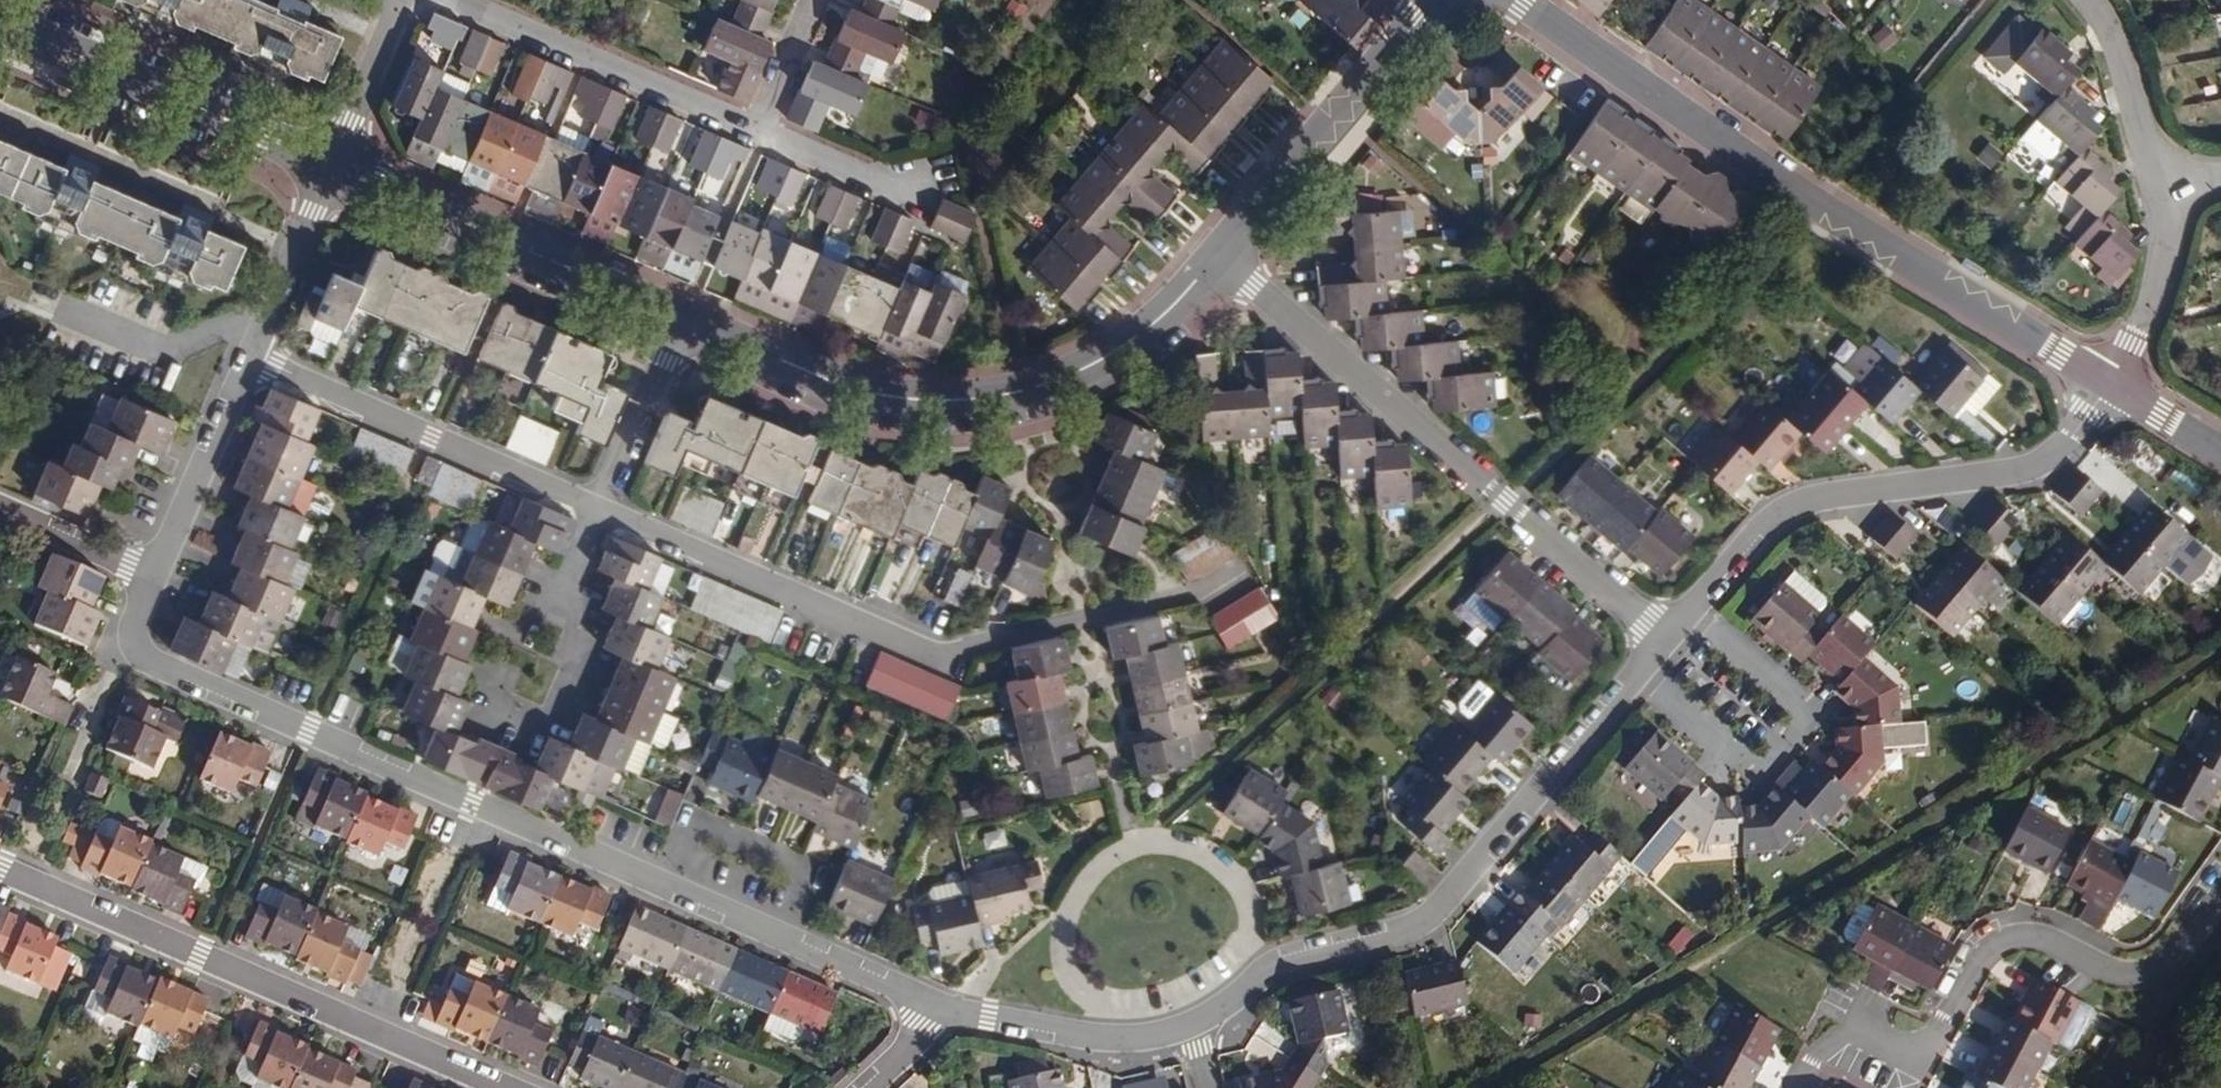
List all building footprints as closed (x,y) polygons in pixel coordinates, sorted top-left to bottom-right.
[(117,6),(132,12),(135,5),(178,24),(175,31),(188,37),(191,30),(234,48),(230,55),(245,61),(248,54),(292,73),(289,81),(302,86),(306,79),(321,85),(340,41),(304,25),(275,12),(247,0),(120,0),(117,6)] [(312,0),(280,0),(275,12),(304,25),(315,1),(312,0)] [(726,24),(756,37),(773,0),(735,0),(736,1),(726,24)] [(889,27),(900,4),(924,13),(930,0),(863,0),(857,13),(889,27)] [(1300,3),(1353,47),(1389,4),(1384,0),(1368,0),(1361,10),(1355,5),(1354,0),(1300,0),(1300,3)] [(1592,11),(1596,13),(1607,0),(1580,0),(1592,11)] [(1710,11),(1693,0),(1676,0),(1644,45),(1663,59),(1666,55),(1676,61),(1710,11)] [(178,24),(135,5),(132,12),(131,14),(138,27),(164,38),(174,34),(175,31),(178,24)] [(845,8),(838,23),(857,13),(845,8)] [(463,25),(431,11),(424,27),(456,41),(463,25)] [(1693,73),(1703,80),(1736,29),(1710,11),(1676,61),(1673,66),(1689,77),(1693,73)] [(819,65),(850,79),(861,54),(886,65),(901,33),(889,27),(857,13),(838,23),(819,65)] [(2013,62),(2037,33),(2015,16),(1982,56),(2004,75),(2013,62)] [(743,99),(761,57),(756,37),(726,24),(712,18),(697,51),(723,63),(713,86),(743,99)] [(1882,50),(1898,36),(1886,23),(1870,37),(1882,50)] [(472,67),(486,35),(472,29),(458,60),(472,67)] [(1736,29),(1703,80),(1700,84),(1717,96),(1720,91),(1729,98),(1763,49),(1736,29)] [(2036,94),(2049,105),(2061,90),(2071,78),(2058,68),(2064,60),(2070,53),(2040,29),(2037,33),(2013,62),(2043,87),(2036,94)] [(486,35),(472,67),(487,73),(500,42),(486,35)] [(768,42),(756,37),(761,57),(768,42)] [(1202,64),(1250,105),(1253,108),(1264,95),(1261,92),(1272,79),(1224,38),(1202,64)] [(1793,68),(1763,49),(1729,98),(1726,102),(1744,115),(1747,110),(1759,118),(1793,68)] [(1490,97),(1479,110),(1481,145),(1495,144),(1540,87),(1500,51),(1488,65),(1487,65),(1504,79),(1499,86),(1489,87),(1490,97)] [(419,114),(432,84),(440,65),(412,53),(391,103),(419,114)] [(526,91),(540,59),(527,53),(514,85),(526,91)] [(292,73),(248,54),(245,61),(244,63),(251,76),(276,87),(288,83),(289,81),(292,73)] [(1481,145),(1479,110),(1466,99),(1462,89),(1454,90),(1447,85),(1461,67),(1448,55),(1397,116),(1419,134),(1433,118),(1469,146),(1481,145)] [(568,72),(540,59),(526,91),(540,97),(546,82),(561,88),(568,72)] [(803,73),(819,65),(808,60),(803,73)] [(2078,71),(2064,60),(2058,68),(2071,78),(2078,71)] [(1202,64),(1180,89),(1228,130),(1232,133),(1242,121),(1239,118),(1250,105),(1202,64)] [(850,79),(819,65),(803,73),(783,117),(813,130),(824,107),(848,118),(864,85),(850,79)] [(1793,68),(1759,118),(1756,123),(1774,134),(1776,130),(1784,136),(1819,86),(1793,68)] [(580,115),(593,120),(607,88),(579,76),(571,93),(586,100),(580,115)] [(460,96),(432,84),(419,114),(411,133),(439,145),(460,96)] [(607,88),(593,120),(608,127),(622,95),(607,88)] [(1158,115),(1210,159),(1220,147),(1216,144),(1228,130),(1180,89),(1158,115)] [(2070,165),(2081,152),(2090,141),(2076,129),(2084,121),(2088,114),(2061,90),(2049,105),(2033,124),(2061,147),(2055,154),(2070,165)] [(460,96),(439,145),(465,156),(486,107),(460,96)] [(1570,153),(1598,173),(1633,123),(1623,115),(1626,111),(1608,98),(1570,153)] [(1197,175),(1210,159),(1158,115),(1144,103),(1122,129),(1157,160),(1162,154),(1175,155),(1197,175)] [(634,138),(648,144),(662,112),(648,106),(634,138)] [(514,119),(486,107),(465,156),(461,168),(458,174),(486,186),(514,119)] [(676,118),(662,112),(648,144),(663,151),(676,118)] [(1625,191),(1661,141),(1650,135),(1654,129),(1636,118),(1633,123),(1598,173),(1625,191)] [(543,132),(514,119),(486,186),(515,198),(522,182),(543,132)] [(560,121),(553,136),(581,148),(588,133),(560,121)] [(2097,133),(2084,121),(2076,129),(2090,141),(2097,133)] [(688,162),(703,168),(717,135),(703,129),(688,162)] [(1151,167),(1157,160),(1122,129),(1100,155),(1166,210),(1175,199),(1153,179),(1151,167)] [(532,186),(553,136),(548,134),(543,132),(522,182),(526,183),(532,186)] [(732,142),(717,135),(703,168),(717,175),(732,142)] [(560,199),(581,148),(553,136),(532,186),(525,201),(553,213),(560,199)] [(1664,137),(1661,141),(1625,191),(1653,211),(1656,206),(1686,163),(1689,159),(1678,152),(1681,148),(1664,137)] [(2001,156),(1986,141),(1973,156),(1986,170),(2001,156)] [(18,204),(15,210),(29,216),(32,210),(79,230),(76,236),(90,242),(93,236),(133,254),(131,260),(145,266),(148,260),(194,280),(191,286),(206,292),(208,286),(221,292),(242,248),(204,232),(176,219),(88,181),(58,168),(0,142),(0,196),(18,204)] [(99,156),(70,143),(58,168),(88,181),(99,156)] [(465,156),(439,145),(434,156),(461,168),(465,156)] [(581,148),(560,199),(587,211),(609,160),(581,148)] [(2063,233),(2075,244),(2100,214),(2111,202),(2097,191),(2103,183),(2109,177),(2081,152),(2070,165),(2054,185),(2083,209),(2063,233)] [(1363,180),(1380,166),(1368,153),(1351,167),(1363,180)] [(1166,210),(1100,155),(1079,179),(1115,209),(1120,203),(1131,205),(1153,224),(1166,210)] [(587,211),(581,226),(608,238),(637,172),(609,160),(587,211)] [(758,193),(773,200),(787,166),(773,160),(758,193)] [(1686,163),(1656,206),(1668,213),(1670,222),(1680,220),(1685,223),(1718,173),(1715,170),(1697,170),(1686,163)] [(800,172),(787,166),(773,200),(786,205),(800,172)] [(664,183),(637,172),(615,223),(642,235),(664,183)] [(1727,178),(1718,173),(1685,223),(1688,226),(1690,236),(1698,235),(1712,244),(1741,200),(1729,192),(1727,178)] [(1115,209),(1079,179),(1057,205),(1070,217),(1121,261),(1131,250),(1110,231),(1108,217),(1115,209)] [(692,195),(664,183),(642,235),(669,247),(692,195)] [(2116,195),(2103,183),(2097,191),(2111,202),(2116,195)] [(827,223),(841,189),(829,184),(814,218),(827,223)] [(841,189),(827,223),(841,230),(856,196),(841,189)] [(215,207),(187,194),(176,219),(204,232),(215,207)] [(691,275),(708,235),(720,208),(692,195),(663,263),(691,275)] [(935,213),(968,228),(974,213),(941,199),(935,213)] [(869,243),(882,248),(897,213),(884,208),(869,243)] [(79,230),(32,210),(29,216),(27,220),(33,234),(59,245),(75,240),(76,236),(79,230)] [(1353,240),(1353,247),(1399,244),(1396,210),(1312,217),(1313,234),(1344,232),(1353,240)] [(912,220),(897,213),(882,248),(897,254),(912,220)] [(962,242),(968,228),(935,213),(929,227),(962,242)] [(1420,214),(1419,236),(1437,237),(1437,215),(1420,214)] [(2100,214),(2075,244),(2072,248),(2102,272),(2096,278),(2109,289),(2130,264),(2118,254),(2124,246),(2130,240),(2100,214)] [(733,215),(722,240),(711,265),(739,277),(761,227),(733,215)] [(1121,261),(1070,217),(1048,242),(1096,283),(1104,274),(1107,277),(1121,261)] [(609,247),(634,258),(643,236),(618,225),(609,247)] [(761,227),(739,277),(732,294),(760,306),(788,239),(761,227)] [(823,233),(815,251),(844,264),(852,246),(823,233)] [(708,264),(711,265),(722,240),(718,239),(708,235),(698,260),(708,264)] [(815,251),(788,239),(760,306),(787,317),(815,251)] [(1096,283),(1048,242),(1025,269),(1073,308),(1082,299),(1086,302),(1100,285),(1096,283)] [(1399,244),(1353,247),(1354,256),(1347,264),(1315,267),(1316,285),(1383,279),(1402,278),(1399,244)] [(2137,257),(2124,246),(2118,254),(2130,264),(2137,257)] [(380,314),(397,274),(386,269),(391,258),(374,251),(364,275),(352,302),(380,314)] [(844,264),(815,251),(787,317),(816,329),(822,315),(844,264)] [(397,274),(401,263),(391,258),(386,269),(397,274)] [(194,280),(148,260),(145,266),(143,270),(148,284),(174,296),(190,289),(191,286),(194,280)] [(401,263),(397,274),(411,280),(416,269),(401,263)] [(844,264),(822,315),(849,326),(871,275),(844,264)] [(930,290),(933,283),(935,279),(907,267),(902,279),(930,290)] [(380,314),(407,326),(429,274),(416,269),(411,280),(397,274),(380,314)] [(939,269),(935,279),(933,283),(961,295),(967,281),(939,269)] [(352,302),(364,275),(351,270),(347,280),(333,274),(323,297),(310,291),(296,324),(310,331),(315,318),(341,329),(352,302)] [(407,326),(435,338),(452,298),(440,292),(445,281),(429,274),(407,326)] [(849,326),(877,338),(899,287),(871,275),(849,326)] [(902,356),(906,346),(930,290),(902,279),(899,287),(877,338),(875,344),(902,356)] [(1383,279),(1316,285),(1318,304),(1323,304),(1324,315),(1325,316),(1352,314),(1386,312),(1383,279)] [(440,292),(452,298),(457,286),(445,281),(440,292)] [(930,290),(906,346),(934,358),(961,295),(933,283),(930,290)] [(469,292),(457,286),(452,298),(464,303),(469,292)] [(462,350),(469,334),(485,298),(469,292),(464,303),(452,298),(435,338),(462,350)] [(478,338),(483,340),(498,304),(493,302),(485,298),(469,334),(478,338)] [(504,368),(522,328),(511,323),(516,312),(498,304),(483,340),(476,356),(504,368)] [(1362,347),(1388,345),(1421,343),(1418,309),(1386,312),(1352,314),(1354,336),(1359,335),(1360,346),(1362,347)] [(522,328),(527,316),(516,312),(511,323),(522,328)] [(527,316),(522,328),(535,334),(540,322),(527,316)] [(341,329),(315,318),(310,331),(311,336),(334,345),(341,329)] [(532,380),(554,328),(540,322),(535,334),(522,328),(504,368),(532,380)] [(587,404),(576,432),(604,444),(626,391),(597,379),(603,365),(594,359),(598,347),(576,338),(574,342),(568,340),(570,335),(554,328),(532,380),(587,404)] [(1948,340),(1913,381),(1919,386),(1949,413),(1962,398),(1968,392),(1980,378),(1952,353),(1957,347),(1948,340)] [(1424,377),(1459,374),(1456,341),(1421,343),(1388,345),(1390,368),(1396,368),(1397,377),(1399,378),(1424,377)] [(1869,343),(1847,369),(1838,360),(1830,369),(1852,388),(1882,354),(1869,343)] [(608,352),(598,347),(594,359),(603,365),(608,352)] [(1980,378),(1985,372),(1957,347),(1952,353),(1980,378)] [(1303,414),(1301,382),(1299,353),(1280,353),(1279,349),(1263,350),(1268,416),(1303,414)] [(1238,388),(1232,389),(1236,438),(1269,436),(1268,416),(1263,350),(1242,352),(1245,381),(1238,388)] [(1236,438),(1232,389),(1221,390),(1210,381),(1207,354),(1192,355),(1199,440),(1236,438)] [(1852,388),(1867,401),(1876,408),(1890,421),(1919,386),(1913,381),(1882,354),(1852,388)] [(1809,393),(1847,424),(1867,401),(1852,388),(1830,369),(1809,393)] [(1999,384),(1985,372),(1980,378),(1968,392),(1975,397),(1982,403),(1999,384)] [(1459,374),(1424,377),(1426,400),(1432,399),(1433,407),(1438,411),(1494,408),(1490,373),(1459,374)] [(1301,382),(1303,414),(1306,447),(1339,445),(1336,413),(1334,384),(1318,384),(1318,380),(1301,382)] [(254,421),(260,423),(302,442),(316,409),(268,389),(254,421)] [(718,398),(706,392),(700,405),(711,409),(718,398)] [(1975,397),(1968,392),(1962,398),(1969,404),(1975,397)] [(1825,450),(1847,424),(1809,393),(1787,418),(1803,432),(1825,450)] [(116,403),(99,396),(88,423),(104,430),(116,403)] [(116,403),(104,430),(137,444),(156,453),(171,419),(119,396),(116,403)] [(738,471),(760,416),(747,410),(744,416),(738,413),(740,408),(718,398),(711,409),(700,405),(690,428),(683,425),(687,418),(666,409),(643,462),(669,474),(681,446),(738,471)] [(1956,419),(1969,404),(1962,398),(1949,413),(1956,419)] [(1734,438),(1760,460),(1771,469),(1803,432),(1787,418),(1767,401),(1734,438)] [(1116,446),(1144,459),(1156,432),(1158,429),(1143,423),(1146,415),(1126,405),(1122,413),(1107,407),(1095,437),(1116,446)] [(1375,475),(1372,443),(1370,415),(1355,416),(1355,411),(1336,413),(1339,445),(1341,478),(1375,475)] [(560,431),(517,413),(503,447),(545,465),(560,431)] [(738,471),(765,483),(783,441),(770,436),(776,423),(760,416),(738,471)] [(78,446),(119,464),(127,468),(137,444),(104,430),(88,423),(78,446)] [(302,442),(260,423),(246,454),(299,477),(312,446),(302,442)] [(783,441),(788,429),(776,423),(770,436),(783,441)] [(359,466),(372,433),(356,426),(342,459),(359,466)] [(1760,460),(1734,438),(1723,428),(1694,462),(1698,465),(1732,493),(1760,460)] [(788,429),(783,441),(795,447),(801,434),(788,429)] [(1164,444),(1156,432),(1144,459),(1156,463),(1164,444)] [(372,433),(359,466),(400,484),(414,450),(372,433)] [(795,447),(783,441),(765,483),(793,495),(802,477),(817,441),(801,434),(795,447)] [(830,446),(817,441),(802,477),(815,482),(830,446)] [(1390,442),(1372,443),(1375,475),(1377,507),(1409,505),(1404,446),(1390,447),(1390,442)] [(69,443),(59,467),(99,485),(109,489),(119,464),(78,446),(69,443)] [(807,501),(836,514),(853,472),(840,466),(846,453),(830,446),(815,482),(807,501)] [(1156,463),(1144,459),(1116,446),(1104,473),(1154,495),(1166,468),(1156,463)] [(853,472),(859,459),(846,453),(840,466),(853,472)] [(232,488),(250,495),(284,510),(299,477),(246,454),(232,488)] [(428,486),(439,461),(425,455),(414,480),(428,486)] [(1559,493),(1592,521),(1624,484),(1592,456),(1559,493)] [(871,464),(859,459),(853,472),(865,477),(871,464)] [(436,498),(454,506),(468,473),(439,461),(428,486),(425,493),(436,498)] [(99,485),(59,467),(46,462),(32,494),(86,517),(99,485)] [(862,525),(886,470),(871,464),(865,477),(853,472),(836,514),(862,525)] [(933,472),(921,466),(915,480),(927,485),(933,472)] [(897,522),(908,496),(896,490),(902,477),(886,470),(862,525),(891,537),(897,522)] [(915,480),(908,496),(897,522),(924,533),(948,479),(933,472),(927,485),(915,480)] [(468,473),(454,506),(468,512),(482,480),(468,473)] [(997,480),(983,473),(979,484),(993,490),(997,480)] [(1104,473),(1092,501),(1142,522),(1154,495),(1104,473)] [(914,483),(902,477),(896,490),(908,496),(914,483)] [(963,521),(971,503),(958,497),(963,486),(948,479),(924,533),(953,545),(963,521)] [(991,533),(998,515),(1011,486),(997,480),(993,490),(979,484),(975,491),(971,503),(963,521),(991,533)] [(1625,551),(1628,547),(1657,513),(1624,484),(1592,521),(1625,551)] [(724,503),(681,485),(667,516),(711,535),(724,503)] [(975,491),(963,486),(958,497),(971,503),(975,491)] [(244,530),(289,549),(302,518),(284,510),(250,495),(236,526),(244,530)] [(522,496),(508,529),(535,541),(557,551),(571,518),(522,496)] [(1142,522),(1092,501),(1080,530),(1133,552),(1147,524),(1142,522)] [(1979,513),(2005,535),(2014,523),(1988,502),(1979,513)] [(2146,507),(2122,535),(2159,567),(2183,536),(2146,507)] [(1657,513),(1628,547),(1639,556),(1649,565),(1661,576),(1694,538),(1661,509),(1657,513)] [(2005,535),(1979,513),(1969,524),(1995,546),(2005,535)] [(488,520),(473,514),(459,546),(474,552),(488,520)] [(998,515),(991,533),(979,562),(1006,574),(1027,527),(998,515)] [(1890,515),(1879,527),(1905,550),(1916,538),(1890,515)] [(521,573),(535,541),(508,529),(488,520),(474,552),(521,573)] [(1209,529),(1228,558),(1238,551),(1220,521),(1216,524),(1209,529)] [(1055,538),(1027,527),(1006,574),(1004,579),(1031,589),(1037,577),(1055,538)] [(1905,550),(1879,527),(1869,538),(1895,561),(1905,550)] [(1203,532),(1196,537),(1216,566),(1228,558),(1209,529),(1203,532)] [(230,562),(240,567),(283,585),(297,553),(289,549),(244,530),(230,562)] [(615,575),(646,588),(658,562),(660,556),(611,535),(597,567),(615,575)] [(2097,564),(2102,568),(2134,596),(2159,567),(2122,535),(2097,564)] [(2183,536),(2159,567),(2186,588),(2210,557),(2183,536)] [(1216,566),(1196,537),(1185,543),(1203,574),(1216,566)] [(2066,537),(2040,565),(2077,596),(2102,568),(2097,564),(2066,537)] [(1190,583),(1203,574),(1185,543),(1170,552),(1182,570),(1190,583)] [(460,585),(474,552),(459,546),(453,553),(447,566),(447,571),(444,578),(460,585)] [(1961,547),(1936,576),(1973,608),(1998,579),(1961,547)] [(1510,614),(1539,580),(1507,551),(1477,584),(1510,614)] [(460,585),(485,596),(507,605),(521,573),(474,552),(460,585)] [(47,595),(89,613),(103,579),(51,556),(35,590),(47,595)] [(1649,565),(1639,556),(1633,563),(1643,572),(1649,565)] [(675,569),(658,562),(646,588),(663,596),(675,569)] [(975,572),(958,565),(945,598),(961,605),(975,572)] [(2077,596),(2040,565),(2016,594),(2052,626),(2077,596)] [(227,598),(280,621),(293,589),(283,585),(240,567),(227,598)] [(439,576),(427,570),(413,603),(425,608),(439,576)] [(701,612),(715,579),(700,573),(686,606),(701,612)] [(1783,586),(1811,611),(1818,604),(1818,596),(1793,573),(1783,586)] [(617,614),(649,628),(663,596),(646,588),(615,575),(601,607),(617,614)] [(471,628),(485,596),(460,585),(444,578),(439,576),(425,608),(471,628)] [(1973,608),(1936,576),(1911,605),(1948,637),(1973,608)] [(1031,589),(1050,599),(1046,582),(1037,577),(1031,589)] [(715,579),(701,612),(751,634),(771,643),(786,609),(715,579)] [(1542,643),(1570,612),(1572,609),(1539,580),(1510,614),(1542,643)] [(1258,584),(1247,591),(1266,622),(1277,616),(1258,584)] [(1798,664),(1805,656),(1822,636),(1808,625),(1817,616),(1811,611),(1783,586),(1782,584),(1749,621),(1798,664)] [(212,591),(198,625),(234,641),(250,647),(265,654),(280,621),(227,598),(212,591)] [(1266,622),(1247,591),(1233,600),(1252,631),(1266,622)] [(99,617),(89,613),(47,595),(32,627),(85,649),(99,617)] [(1252,631),(1233,600),(1221,608),(1239,639),(1252,631)] [(471,628),(425,608),(411,641),(418,644),(462,663),(477,631),(471,628)] [(1226,647),(1239,639),(1221,608),(1208,616),(1217,631),(1226,647)] [(1570,612),(1542,643),(1536,651),(1567,678),(1601,640),(1570,612)] [(1124,652),(1165,643),(1159,613),(1106,625),(1111,654),(1124,652)] [(649,628),(617,614),(603,646),(624,655),(656,669),(670,637),(649,628)] [(1838,686),(1861,659),(1870,647),(1838,617),(1822,636),(1805,656),(1838,686)] [(234,641),(198,625),(182,618),(167,652),(220,674),(234,641)] [(411,641),(400,636),(387,667),(404,675),(418,644),(411,641)] [(1011,648),(1018,677),(1057,669),(1069,666),(1062,636),(1011,648)] [(1178,640),(1165,643),(1124,652),(1131,681),(1184,669),(1178,640)] [(250,647),(234,641),(220,674),(235,681),(250,647)] [(462,663),(418,644),(404,675),(417,681),(456,698),(470,666),(462,663)] [(863,683),(877,689),(892,655),(878,649),(863,683)] [(677,679),(656,669),(624,655),(610,687),(663,710),(677,679)] [(891,695),(906,661),(892,655),(877,689),(891,695)] [(15,657),(0,692),(0,698),(64,726),(73,706),(48,695),(56,674),(15,657)] [(1861,659),(1838,686),(1831,694),(1849,709),(1849,729),(1875,727),(1893,726),(1891,686),(1861,659)] [(891,695),(905,701),(920,667),(906,661),(891,695)] [(919,707),(933,673),(920,667),(905,701),(919,707)] [(1005,680),(1012,709),(1064,697),(1057,669),(1018,677),(1005,680)] [(1138,711),(1190,699),(1184,669),(1131,681),(1138,711)] [(919,707),(932,713),(947,678),(933,673),(919,707)] [(961,685),(947,678),(932,713),(947,720),(958,691),(961,685)] [(439,728),(455,735),(468,703),(456,698),(417,681),(403,712),(439,728)] [(595,720),(636,738),(648,744),(663,710),(610,687),(595,720)] [(1460,728),(1491,754),(1498,761),(1531,724),(1497,695),(1493,692),(1460,728)] [(158,711),(123,695),(115,714),(119,717),(105,749),(151,770),(166,737),(153,731),(162,713),(158,711)] [(1012,709),(1019,739),(1070,727),(1064,697),(1012,709)] [(1138,711),(1144,740),(1197,728),(1190,699),(1138,711)] [(667,747),(681,720),(671,714),(657,742),(667,747)] [(569,747),(615,767),(622,770),(636,738),(595,720),(583,715),(569,747)] [(2187,760),(2220,778),(2220,722),(2210,716),(2187,760)] [(1421,758),(1429,765),(1459,791),(1491,754),(1460,728),(1454,722),(1421,758)] [(1893,726),(1875,727),(1877,749),(1925,746),(1924,723),(1893,726)] [(1197,728),(1144,740),(1133,743),(1140,776),(1192,763),(1192,760),(1213,742),(1209,725),(1197,728)] [(753,798),(757,789),(773,753),(711,726),(710,730),(697,758),(712,765),(707,778),(753,798)] [(1070,727),(1019,739),(1026,767),(1037,765),(1077,756),(1070,727)] [(1875,727),(1849,729),(1830,731),(1832,752),(1818,769),(1847,795),(1851,799),(1879,766),(1877,749),(1875,727)] [(490,750),(455,735),(439,728),(424,762),(474,784),(482,767),(490,750)] [(1680,803),(1697,783),(1703,776),(1652,731),(1620,769),(1657,802),(1667,791),(1680,803)] [(252,749),(217,733),(196,780),(230,795),(235,784),(254,792),(271,752),(254,744),(252,749)] [(549,739),(536,770),(554,778),(601,798),(615,767),(569,747),(549,739)] [(776,745),(773,753),(757,789),(787,802),(806,757),(776,745)] [(495,752),(490,750),(482,767),(488,769),(493,771),(500,755),(495,752)] [(1089,753),(1077,756),(1037,765),(1045,797),(1096,785),(1089,753)] [(2220,778),(2187,760),(2176,754),(2152,799),(2165,805),(2197,822),(2220,778)] [(554,778),(536,770),(500,755),(493,771),(486,788),(540,811),(554,778)] [(817,815),(831,781),(836,770),(806,757),(787,802),(817,815)] [(1775,788),(1807,816),(1820,828),(1847,795),(1818,769),(1810,762),(1801,773),(1795,780),(1785,771),(1772,785),(1775,788)] [(1256,832),(1278,799),(1283,789),(1248,764),(1220,806),(1256,832)] [(1459,791),(1429,765),(1400,799),(1419,816),(1409,828),(1434,850),(1444,838),(1438,832),(1468,798),(1459,791)] [(1801,773),(1790,765),(1785,771),(1795,780),(1801,773)] [(344,839),(363,795),(365,792),(333,778),(335,774),(316,766),(298,805),(318,814),(312,825),(344,839)] [(109,777),(91,769),(84,785),(102,793),(109,777)] [(13,779),(0,773),(0,808),(13,779)] [(831,781),(817,815),(812,827),(852,845),(871,798),(831,781)] [(1741,844),(1739,810),(1738,801),(1717,801),(1697,783),(1680,803),(1668,817),(1700,845),(1741,844)] [(676,827),(683,792),(663,788),(655,823),(676,827)] [(1807,816),(1775,788),(1756,809),(1739,810),(1741,844),(1741,854),(1778,851),(1807,816)] [(363,795),(344,839),(342,842),(376,857),(381,846),(401,854),(418,815),(398,806),(397,810),(363,795)] [(1274,873),(1288,870),(1318,864),(1309,820),(1278,799),(1256,832),(1254,835),(1269,845),(1274,873)] [(97,815),(94,822),(113,831),(119,819),(122,812),(112,808),(102,809),(97,815)] [(2069,832),(2025,809),(2002,851),(2046,875),(2069,832)] [(79,820),(70,816),(62,837),(70,840),(79,820)] [(130,880),(149,838),(150,833),(119,819),(113,831),(94,822),(92,826),(84,846),(76,861),(96,871),(99,865),(130,880)] [(92,826),(79,820),(70,840),(74,842),(84,846),(92,826)] [(1546,866),(1584,898),(1619,857),(1592,835),(1580,848),(1570,840),(1546,866)] [(181,852),(149,838),(130,880),(128,885),(160,899),(158,903),(178,912),(195,876),(196,872),(176,864),(181,852)] [(2113,899),(2131,865),(2088,842),(2064,885),(2090,899),(2076,922),(2089,929),(2095,932),(2113,899)] [(539,923),(559,876),(526,861),(527,858),(507,850),(490,888),(510,896),(505,909),(539,923)] [(1423,862),(1409,850),(1400,861),(1413,873),(1423,862)] [(181,852),(176,864),(196,872),(195,876),(198,877),(204,862),(181,852)] [(2131,865),(2113,899),(2154,920),(2176,877),(2137,856),(2131,865)] [(891,875),(847,857),(843,865),(828,902),(872,922),(891,875)] [(966,874),(970,892),(976,916),(1002,910),(1030,903),(1026,886),(1042,881),(1037,857),(966,874)] [(1318,864),(1288,870),(1297,912),(1344,902),(1335,860),(1318,864)] [(1548,941),(1584,898),(1546,866),(1520,898),(1530,907),(1520,918),(1544,938),(1548,941)] [(289,885),(264,875),(258,890),(261,891),(261,893),(280,901),(285,889),(286,890),(289,885)] [(590,890),(559,876),(539,923),(571,937),(575,925),(595,933),(611,895),(592,886),(590,890)] [(510,896),(490,888),(482,906),(502,915),(505,909),(510,896)] [(295,951),(314,909),(316,902),(286,890),(285,889),(280,901),(261,893),(243,933),(263,942),(264,937),(295,951)] [(978,923),(976,916),(970,892),(912,906),(920,939),(935,936),(939,950),(981,939),(978,923)] [(8,912),(11,907),(0,902),(0,931),(8,912)] [(1544,938),(1520,918),(1507,907),(1475,945),(1511,976),(1544,938)] [(348,924),(314,909),(295,951),(293,957),(327,972),(325,975),(345,984),(347,978),(362,944),(343,935),(348,924)] [(1888,971),(1911,929),(1873,909),(1851,952),(1872,963),(1858,989),(1875,997),(1888,971)] [(1004,917),(1002,910),(976,916),(978,923),(1004,917)] [(0,931),(0,956),(9,959),(4,971),(35,986),(53,946),(57,938),(25,924),(26,920),(8,912),(0,931)] [(665,972),(682,933),(644,916),(641,924),(628,918),(620,937),(614,951),(665,972)] [(1676,956),(1691,934),(1678,926),(1664,947),(1676,956)] [(1911,929),(1888,971),(1927,991),(1949,949),(1911,929)] [(665,972),(716,994),(731,961),(717,955),(719,949),(682,933),(665,972)] [(375,950),(362,944),(347,978),(360,983),(366,970),(375,950)] [(68,954),(53,946),(35,986),(52,993),(68,954)] [(138,1023),(157,981),(125,967),(127,962),(108,954),(90,994),(110,1002),(105,1014),(136,1028),(138,1023)] [(767,1015),(784,976),(746,960),(744,967),(731,961),(716,994),(767,1015)] [(1466,1003),(1456,964),(1401,977),(1411,1019),(1468,1006),(1466,1003)] [(456,1019),(491,1034),(510,988),(476,973),(470,984),(451,975),(441,996),(433,1014),(454,1024),(456,1019)] [(159,976),(157,981),(138,1023),(172,1039),(179,1025),(194,1031),(209,999),(159,976)] [(820,991),(784,976),(767,1015),(817,1036),(831,1004),(817,998),(820,991)] [(2035,979),(2012,1023),(2051,1043),(2056,1046),(2073,1013),(2078,1003),(2070,999),(2035,979)] [(542,1002),(510,988),(491,1034),(521,1048),(519,1052),(538,1061),(556,1021),(537,1013),(542,1002)] [(834,997),(820,991),(817,998),(831,1004),(834,997)] [(90,994),(88,992),(80,1011),(101,1021),(105,1014),(110,1002),(90,994)] [(441,996),(434,993),(431,999),(426,1010),(433,1014),(441,996)] [(1297,1048),(1289,1062),(1319,1081),(1328,1066),(1324,1043),(1348,1039),(1341,996),(1290,1006),(1297,1048)] [(642,1030),(650,1012),(633,1005),(625,1022),(642,1030)] [(1715,1047),(1758,1070),(1779,1031),(1735,1009),(1715,1047)] [(2087,1021),(2073,1013),(2056,1046),(2070,1054),(2087,1021)] [(271,1087),(289,1087),(306,1050),(307,1047),(275,1033),(277,1029),(257,1020),(240,1060),(259,1069),(254,1081),(271,1087)] [(2051,1043),(2012,1023),(2006,1020),(1992,1049),(2036,1072),(2051,1043)] [(165,1054),(172,1039),(138,1023),(136,1028),(132,1037),(165,1054)] [(630,1052),(579,1029),(565,1063),(580,1071),(578,1076),(603,1087),(614,1087),(630,1052)] [(1698,1087),(1749,1087),(1758,1070),(1715,1047),(1694,1086),(1698,1087)] [(2036,1072),(1992,1049),(1976,1078),(1996,1087),(2027,1087),(2036,1072)] [(306,1050),(289,1087),(346,1087),(350,1079),(353,1072),(306,1050)] [(614,1087),(675,1087),(681,1074),(630,1052),(614,1087)] [(1046,1071),(1043,1057),(1017,1063),(1020,1077),(1046,1071)] [(1289,1062),(1281,1075),(1237,1084),(1238,1087),(1315,1087),(1319,1081),(1289,1062)] [(1056,1069),(1046,1071),(1020,1077),(1009,1080),(1011,1087),(1060,1087),(1056,1069)] [(1976,1078),(1966,1073),(1959,1087),(1996,1087),(1976,1078)] [(681,1074),(675,1087),(711,1087),(681,1074)] [(1121,1087),(1168,1087),(1165,1075),(1121,1085),(1121,1087)] [(428,1086),(408,1077),(403,1087),(427,1087),(428,1086)] [(1671,1087),(1698,1087),(1694,1086),(1677,1077),(1671,1087)] [(350,1079),(346,1087),(367,1087),(368,1086),(350,1079)]
